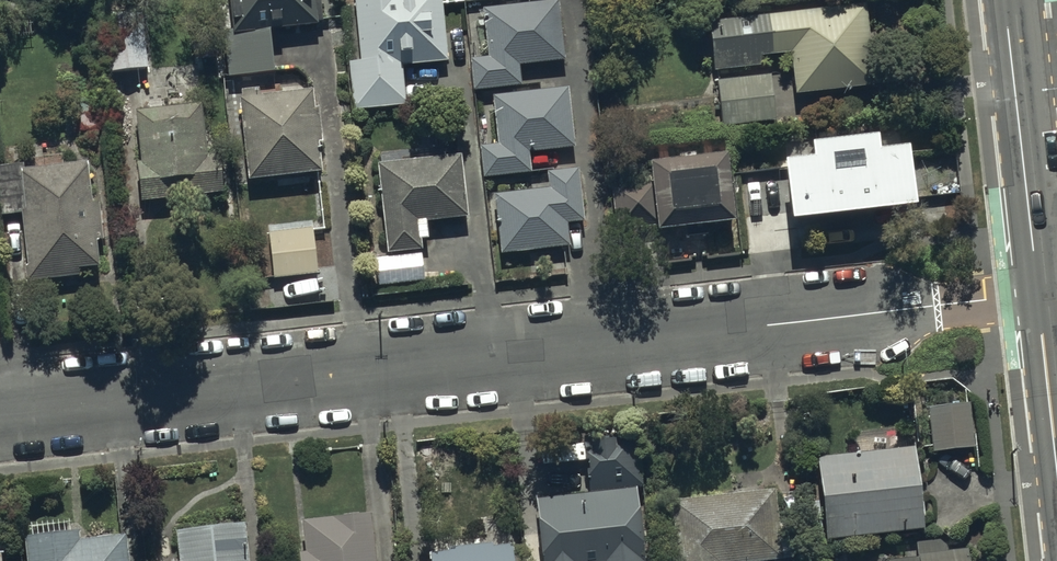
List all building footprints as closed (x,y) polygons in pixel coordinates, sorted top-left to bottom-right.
[(230,36),(222,37),(226,85),(273,81),(269,36),(315,32),(315,27),(321,26),(319,6),(313,6),(313,0),(228,0),(230,36)] [(358,67),(348,68),(351,115),(404,112),(401,71),(445,69),(441,10),(447,10),(447,4),(440,4),(440,0),(353,0),(358,67)] [(557,5),(482,13),(486,63),(469,65),(473,98),(521,93),(518,71),(563,66),(557,5)] [(867,11),(706,29),(711,79),(762,73),(761,65),(788,62),(793,105),(876,96),(867,11)] [(103,42),(107,78),(146,74),(142,39),(103,42)] [(772,82),(718,86),(722,131),(775,127),(772,82)] [(237,108),(246,187),(319,179),(316,149),(321,149),(318,115),(313,116),(311,98),(257,104),(256,95),(239,97),(240,108),(237,108)] [(567,95),(492,103),(496,149),(479,151),(483,184),(528,179),(526,160),(573,155),(567,95)] [(198,111),(133,120),(139,169),(134,169),(139,211),(180,206),(180,203),(202,200),(202,204),(224,201),(218,156),(204,158),(198,111)] [(782,178),(788,239),(914,226),(908,163),(877,166),(875,152),(807,159),(809,176),(782,178)] [(460,163),(375,169),(384,261),(375,262),(377,291),(422,287),(419,247),(428,246),(426,228),(464,225),(460,163)] [(22,220),(27,273),(23,273),(24,288),(76,284),(76,277),(98,275),(95,248),(100,247),(97,211),(88,212),(84,171),(22,177),(21,170),(0,172),(0,222),(22,220)] [(731,235),(724,170),(647,179),(648,188),(610,193),(615,237),(652,233),(653,243),(731,235)] [(494,202),(500,261),(569,251),(566,229),(582,228),(576,171),(546,175),(549,195),(494,202)] [(313,234),(269,238),(272,283),(318,279),(313,234)] [(928,412),(931,458),(971,455),(968,410),(928,412)] [(539,560),(646,560),(640,494),(632,495),(629,460),(615,461),(614,452),(591,454),(592,462),(584,463),(587,502),(534,506),(539,560)] [(912,455),(818,465),(825,550),(921,540),(912,455)] [(670,507),(674,560),(780,560),(775,498),(670,507)] [(300,529),(303,560),(374,560),(371,526),(358,527),(358,519),(341,520),(342,527),(300,529)] [(175,539),(177,560),(246,560),(243,534),(175,539)] [(26,560),(126,560),(125,544),(77,549),(76,540),(25,546),(26,560)] [(967,558),(945,557),(945,552),(936,548),(916,549),(917,560),(967,560),(967,558)] [(449,554),(449,560),(511,560),(510,554),(491,554),(491,552),(449,554)]
